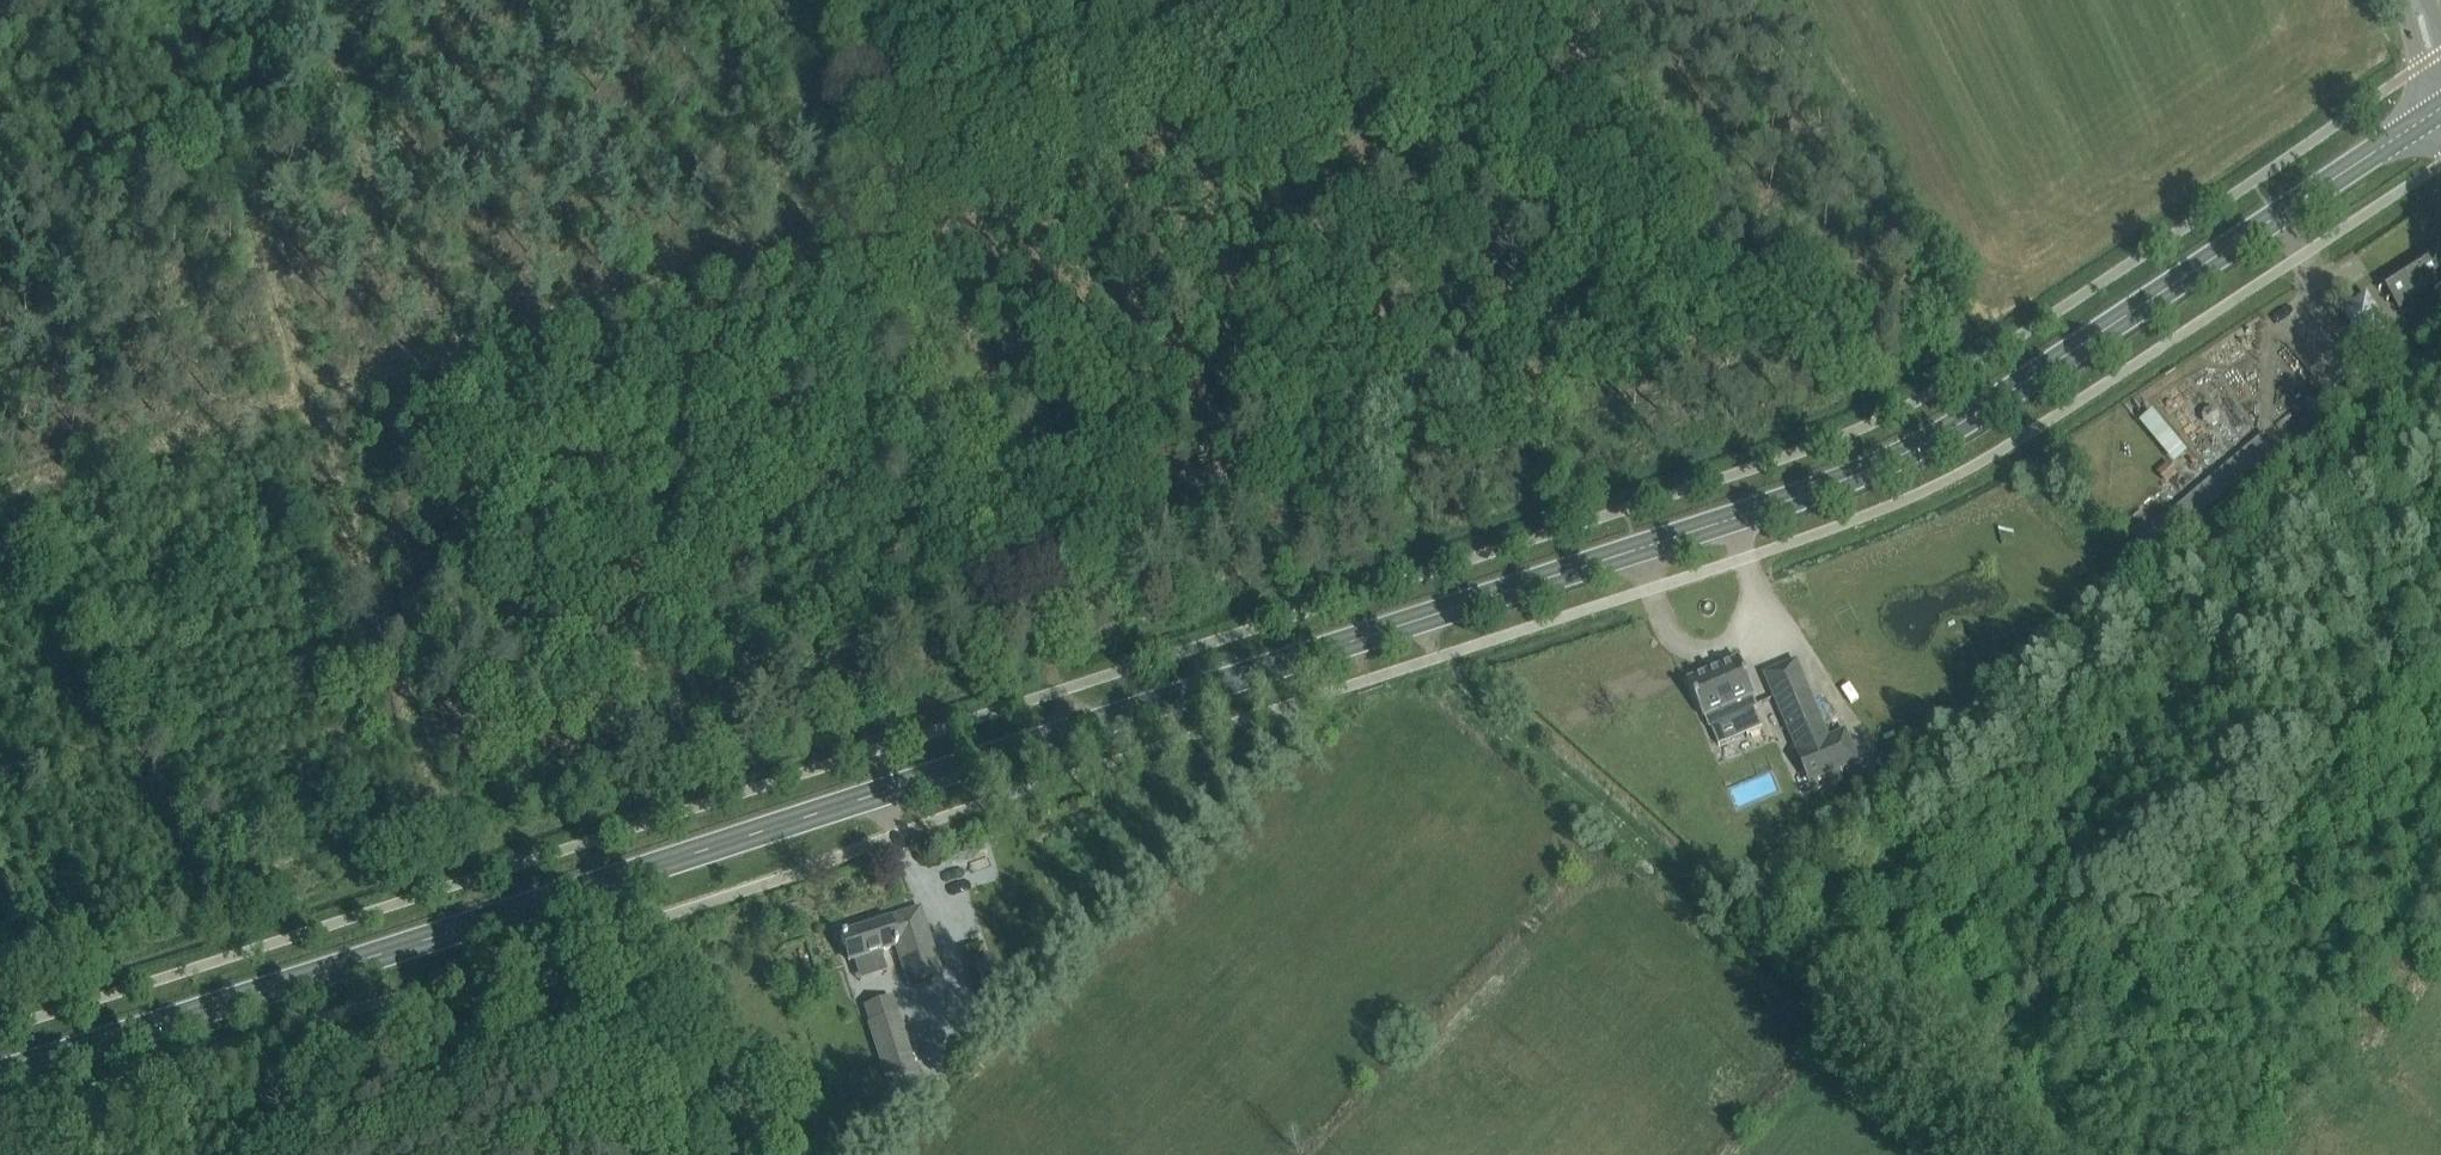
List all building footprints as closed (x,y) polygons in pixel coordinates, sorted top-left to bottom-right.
[(2440,281),(2440,247),(2384,284),(2399,308),(2440,281)] [(2340,310),(2360,336),(2385,316),(2364,291),(2340,310)] [(2264,433),(2134,540),(2150,559),(2280,452),(2264,433)] [(1705,721),(1707,720),(1710,727),(1711,727),(1719,745),(1762,727),(1754,709),(1758,707),(1753,696),(1755,696),(1739,659),(1688,681),(1705,721)] [(1846,730),(1829,737),(1808,689),(1777,702),(1798,750),(1795,752),(1809,783),(1859,761),(1846,730)] [(841,935),(848,958),(849,960),(896,945),(908,985),(942,974),(920,907),(881,919),(882,922),(841,935)] [(898,1014),(869,1023),(888,1079),(916,1070),(898,1014)]
